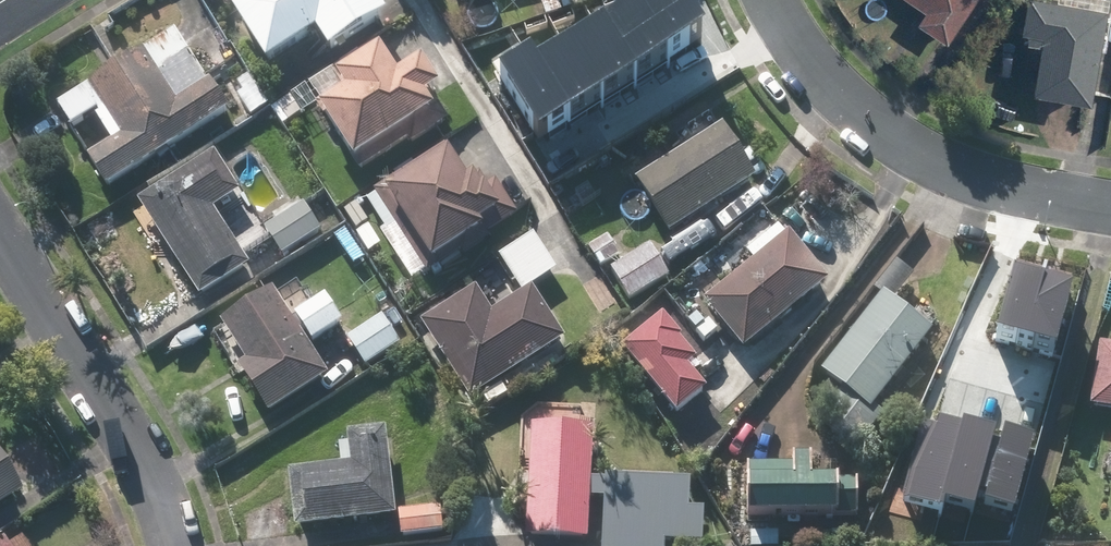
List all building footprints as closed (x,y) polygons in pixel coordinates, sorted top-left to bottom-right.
[(263,68),(312,39),(325,60),(383,26),(367,0),(238,0),(227,7),(263,68)] [(720,45),(695,0),(644,0),(497,80),(534,147),(720,45)] [(917,21),(951,42),(976,0),(912,0),(925,8),(917,21)] [(1107,0),(1027,0),(1021,41),(1041,44),(1033,92),(1091,101),(1107,0)] [(174,29),(56,104),(72,129),(97,114),(115,142),(85,162),(104,191),(227,113),(174,29)] [(374,41),(302,88),(357,173),(405,142),(407,146),(446,121),(431,97),(436,94),(418,66),(398,78),(374,41)] [(635,184),(667,237),(754,186),(722,132),(635,184)] [(417,278),(497,224),(513,212),(487,174),(471,185),(444,146),(364,200),(417,278)] [(249,270),(213,211),(241,194),(215,152),(136,200),(198,301),(249,270)] [(375,229),(356,200),(340,210),(359,240),(375,229)] [(265,231),(280,255),(320,231),(305,207),(265,231)] [(825,284),(785,235),(774,220),(736,250),(748,265),(702,302),(742,351),(825,284)] [(468,404),(480,396),(488,408),(562,362),(555,350),(567,342),(532,286),(557,271),(532,232),(496,255),(520,294),(488,313),(469,282),(414,316),(468,404)] [(584,247),(596,269),(620,256),(608,234),(584,247)] [(610,270),(628,302),(668,278),(650,247),(610,270)] [(1014,261),(999,322),(1027,329),(1043,268),(1014,261)] [(1043,268),(1027,329),(1056,336),(1071,275),(1043,268)] [(324,297),(288,321),(268,291),(219,323),(243,360),(235,366),(269,417),(327,379),(307,349),(343,326),(324,297)] [(817,373),(839,390),(823,410),(860,441),(882,415),(873,408),(931,336),(880,295),(817,373)] [(663,314),(621,347),(675,419),(707,394),(690,371),(696,367),(677,342),(681,338),(663,314)] [(404,348),(384,317),(345,342),(365,373),(404,348)] [(1110,412),(1110,348),(1093,347),(1087,410),(1110,412)] [(913,412),(890,403),(878,436),(901,445),(913,412)] [(538,405),(521,420),(519,442),(526,442),(521,540),(587,544),(589,499),(590,478),(593,432),(578,431),(579,407),(538,405)] [(948,505),(951,492),(970,412),(943,406),(912,464),(905,494),(948,505)] [(951,492),(980,499),(999,419),(970,412),(951,492)] [(1035,428),(999,419),(980,499),(1016,508),(1035,428)] [(441,507),(396,513),(385,430),(343,436),(347,467),(287,475),(294,532),(397,518),(400,541),(445,535),(441,507)] [(855,482),(811,482),(811,454),(788,454),(788,468),(742,468),(742,519),(855,520),(855,482)] [(14,496),(0,473),(0,505),(14,496)] [(590,478),(589,499),(599,499),(596,545),(662,545),(667,545),(699,545),(701,514),(685,513),(687,483),(590,478)] [(744,545),(777,545),(777,532),(744,532),(744,545)]
